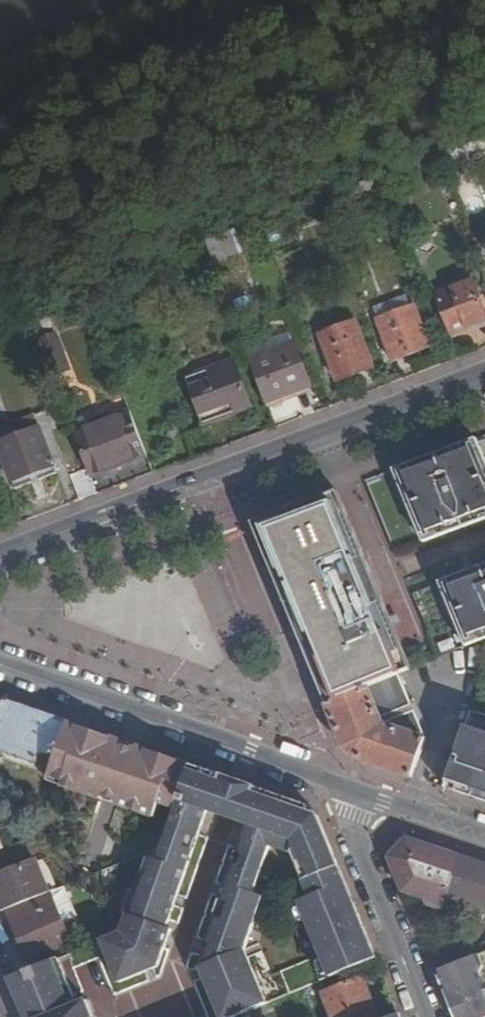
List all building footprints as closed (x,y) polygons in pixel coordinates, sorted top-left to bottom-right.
[(383,187),(378,176),(320,197),(324,209),(383,187)] [(318,209),(315,199),(286,210),(289,220),(318,209)] [(239,251),(231,230),(203,240),(213,268),(228,263),(226,256),(239,251)] [(437,295),(451,333),(484,320),(484,317),(472,282),(437,295)] [(413,305),(411,306),(405,291),(374,303),(379,318),(375,319),(391,361),(428,347),(413,305)] [(319,327),(321,332),(354,320),(352,314),(319,327)] [(354,320),(321,332),(317,333),(336,382),(372,368),(354,320)] [(53,330),(37,336),(50,372),(68,366),(53,330)] [(258,344),(262,353),(293,342),(289,332),(258,344)] [(262,353),(247,359),(263,402),(309,385),(293,342),(262,353)] [(232,357),(183,376),(199,418),(201,422),(249,404),(232,357)] [(145,455),(129,412),(73,433),(86,468),(89,476),(145,455)] [(38,427),(34,415),(0,429),(0,441),(38,427)] [(0,441),(0,455),(10,482),(52,466),(38,427),(0,441)] [(484,476),(484,457),(477,437),(471,440),(484,476)] [(484,519),(484,476),(471,440),(395,471),(424,544),(484,519)] [(89,476),(86,468),(70,474),(79,499),(96,493),(89,476)] [(400,676),(411,671),(337,490),(254,525),(328,706),(400,676)] [(484,640),(484,565),(441,583),(467,648),(481,642),(484,640)] [(355,761),(413,780),(426,740),(400,676),(328,706),(346,751),(355,761)] [(48,779),(66,725),(4,704),(0,715),(0,762),(48,779)] [(468,719),(446,791),(484,805),(484,725),(468,719)] [(100,801),(119,743),(66,725),(48,779),(62,784),(61,788),(100,801)] [(157,806),(174,812),(189,767),(135,749),(115,806),(153,819),(157,806)] [(119,935),(101,943),(120,987),(159,971),(171,934),(166,933),(172,914),(180,890),(204,816),(215,820),(228,780),(189,767),(174,812),(156,864),(145,860),(119,935)] [(228,780),(215,820),(225,823),(233,826),(246,786),(238,784),(228,780)] [(246,786),(233,826),(241,829),(220,894),(203,946),(208,947),(202,964),(202,970),(246,953),(264,909),(268,899),(259,897),(257,896),(258,894),(264,876),(272,849),(295,857),(297,862),(312,898),(300,903),(312,933),(322,957),(289,972),(281,975),(289,997),(298,993),(377,960),(359,916),(331,848),(318,815),(307,807),(246,786)] [(484,909),(484,868),(408,842),(390,860),(403,893),(445,907),(449,896),(484,909)] [(3,914),(7,913),(26,905),(48,896),(32,860),(0,873),(0,908),(3,914)] [(29,914),(26,905),(7,913),(28,961),(70,943),(53,903),(29,914)] [(246,953),(202,970),(199,971),(202,978),(249,960),(246,953)] [(478,957),(436,974),(446,998),(459,1003),(467,1000),(472,1010),(470,1012),(464,1014),(463,1016),(484,1016),(484,990),(479,977),(484,967),(478,957)] [(268,1005),(249,960),(202,978),(218,1016),(240,1016),(268,1005)] [(91,1014),(86,1001),(77,1005),(58,961),(11,981),(27,1016),(93,1016),(91,1014)] [(94,963),(75,971),(92,1004),(110,996),(94,963)] [(363,980),(324,996),(333,1016),(379,1016),(363,980)] [(446,998),(447,1000),(454,1016),(463,1016),(464,1014),(470,1012),(472,1010),(467,1000),(459,1003),(446,998)]
